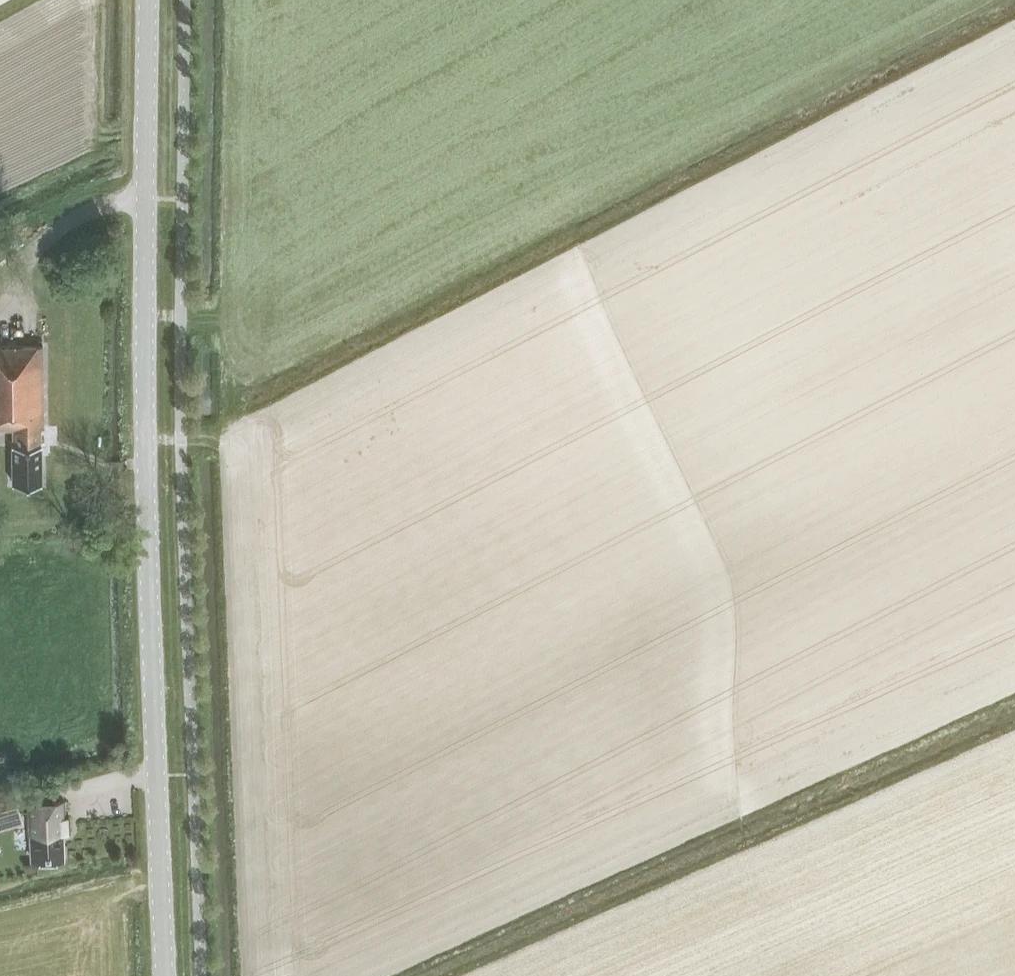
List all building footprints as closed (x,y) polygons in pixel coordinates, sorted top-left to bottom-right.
[(43,427),(42,345),(0,345),(0,428),(13,428),(13,444),(12,444),(13,483),(41,483),(41,443),(40,443),(40,427),(43,427)] [(19,811),(13,790),(0,793),(0,816),(19,811)] [(64,817),(64,801),(28,803),(29,834),(31,834),(32,858),(62,857),(61,833),(69,832),(69,817),(64,817)]
